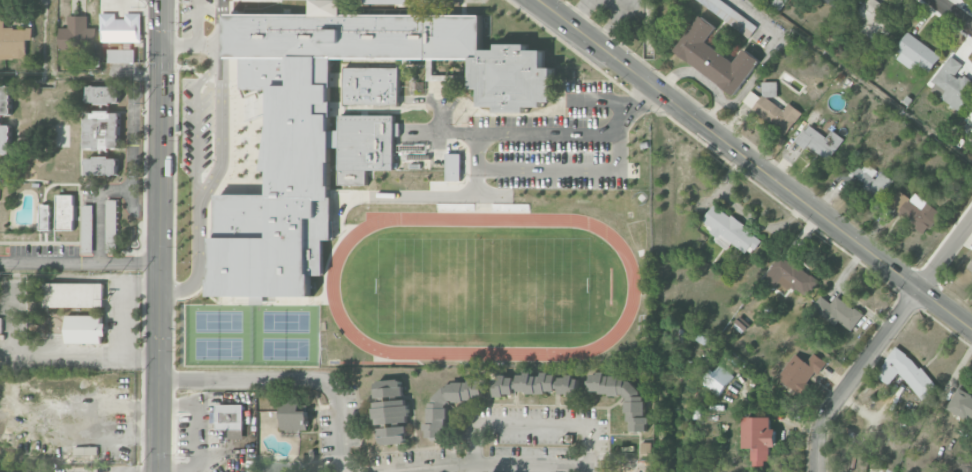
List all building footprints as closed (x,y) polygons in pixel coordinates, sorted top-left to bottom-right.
[(332,240),(333,240),(334,148),(342,148),(341,185),(398,169),(398,124),(396,115),(342,115),(342,130),(332,130),(333,87),(334,80),(334,58),(468,60),(480,103),(508,114),(557,100),(542,47),(481,47),(481,15),(364,14),(328,0),(313,0),(313,15),(224,14),(245,89),(273,90),(272,195),(217,194),(216,296),(309,297),(332,240)] [(749,38),(757,27),(721,0),(699,0),(749,38)] [(860,30),(878,44),(894,23),(876,9),(881,3),(877,0),(866,0),(857,12),(867,20),(860,30)] [(100,42),(141,42),(140,13),(125,13),(125,19),(115,19),(115,13),(100,13),(100,42)] [(26,40),(32,40),(32,28),(4,28),(4,15),(0,15),(0,58),(26,58),(26,40)] [(736,94),(760,60),(744,48),(734,62),(706,42),(716,27),(699,15),(674,51),(736,94)] [(87,16),(68,16),(67,28),(59,28),(59,49),(96,50),(96,28),(87,27),(87,16)] [(917,64),(928,72),(940,56),(909,33),(893,56),(912,70),(917,64)] [(107,62),(134,62),(134,50),(107,49),(107,62)] [(960,112),(971,95),(971,81),(959,71),(963,66),(951,56),(927,88),(960,112)] [(346,105),(400,104),(400,67),(346,68),(346,105)] [(777,97),(777,82),(762,82),(763,95),(752,110),(784,133),(787,133),(802,112),(789,103),(784,110),(767,97),(777,97)] [(11,154),(11,124),(1,124),(1,116),(11,116),(12,85),(0,85),(0,154),(11,154)] [(118,175),(119,158),(108,158),(108,149),(119,149),(120,112),(108,112),(108,104),(118,104),(119,86),(87,85),(86,103),(97,103),(97,113),(86,113),(85,148),(96,148),(96,158),(86,158),(86,174),(118,175)] [(831,161),(844,137),(831,130),(828,136),(806,124),(797,143),(831,161)] [(428,144),(406,145),(406,161),(428,160),(428,144)] [(447,181),(461,181),(461,153),(446,154),(447,181)] [(880,201),(892,180),(865,163),(861,171),(850,165),(842,179),(880,201)] [(926,234),(942,213),(915,193),(911,199),(898,190),(886,205),(926,234)] [(56,230),(74,230),(74,194),(56,194),(56,230)] [(116,199),(106,199),(106,253),(116,253),(116,199)] [(82,204),(82,253),(93,253),(93,204),(82,204)] [(41,205),(41,230),(50,230),(50,205),(41,205)] [(761,238),(713,205),(700,223),(716,234),(712,240),(727,250),(731,243),(749,255),(761,238)] [(817,281),(780,255),(763,279),(785,294),(791,286),(806,296),(817,281)] [(103,282),(44,282),(44,308),(103,308),(103,282)] [(832,303),(820,296),(812,308),(837,325),(839,322),(853,331),(864,314),(836,296),(832,303)] [(105,344),(105,314),(66,314),(66,344),(105,344)] [(938,388),(923,370),(916,365),(907,354),(896,346),(881,367),(874,374),(890,384),(895,376),(900,373),(914,390),(922,400),(938,388)] [(795,353),(777,377),(801,395),(826,362),(813,352),(806,362),(795,353)] [(702,384),(719,396),(733,375),(716,363),(702,384)] [(495,376),(494,395),(514,396),(514,392),(559,392),(559,394),(578,394),(579,376),(556,376),(556,374),(518,373),(518,376),(495,376)] [(627,431),(645,431),(646,379),(605,379),(605,373),(590,373),(590,393),(628,394),(627,431)] [(377,444),(408,443),(405,379),(374,380),(377,444)] [(449,399),(482,401),(483,383),(431,380),(427,436),(446,438),(449,399)] [(957,389),(946,410),(971,423),(971,397),(957,389)] [(300,403),(281,403),(282,430),(307,429),(307,411),(300,411),(300,403)] [(244,430),(243,404),(216,405),(217,412),(211,412),(211,423),(216,423),(216,430),(244,430)] [(771,417),(744,417),(744,448),(753,448),(753,466),(764,466),(764,461),(771,461),(771,447),(775,447),(775,428),(771,428),(771,417)]
